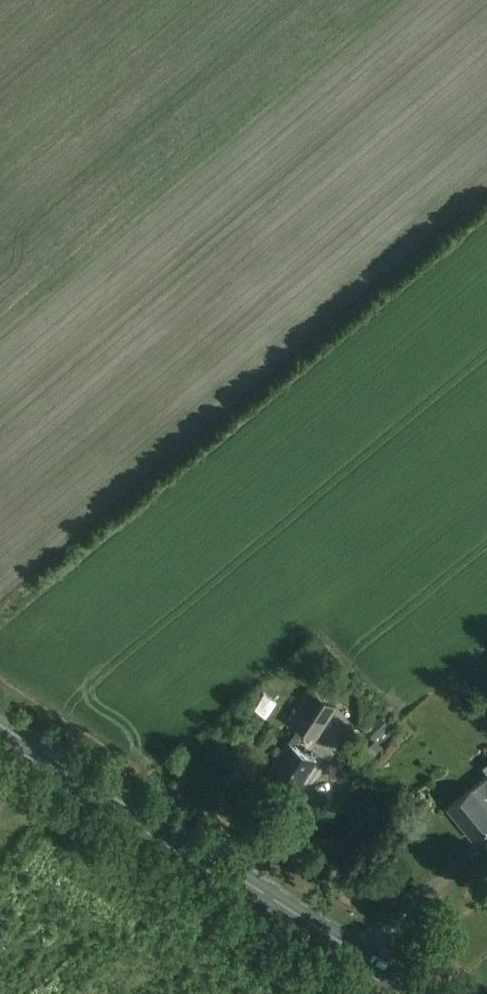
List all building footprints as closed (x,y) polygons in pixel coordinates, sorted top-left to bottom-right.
[(339,705),(311,687),(289,720),(317,738),(339,705)] [(316,760),(288,741),(269,771),(297,789),(316,760)] [(447,808),(471,839),(486,824),(486,776),(447,808)]
